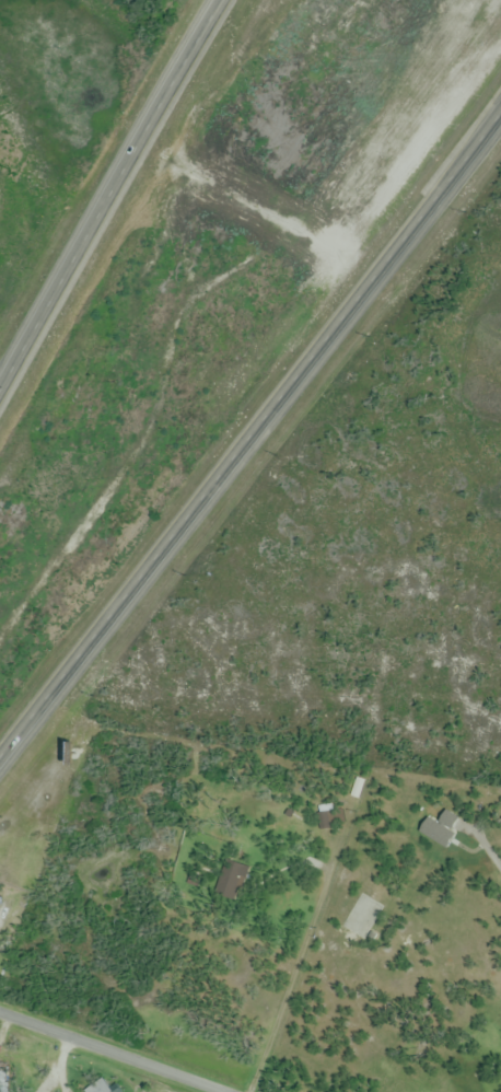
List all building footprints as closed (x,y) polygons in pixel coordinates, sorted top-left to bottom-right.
[(368,782),(357,778),(351,798),(362,801),(368,782)] [(217,897),(242,904),(252,868),(226,861),(217,897)] [(108,1080),(86,1088),(88,1091),(113,1091),(108,1080)]
